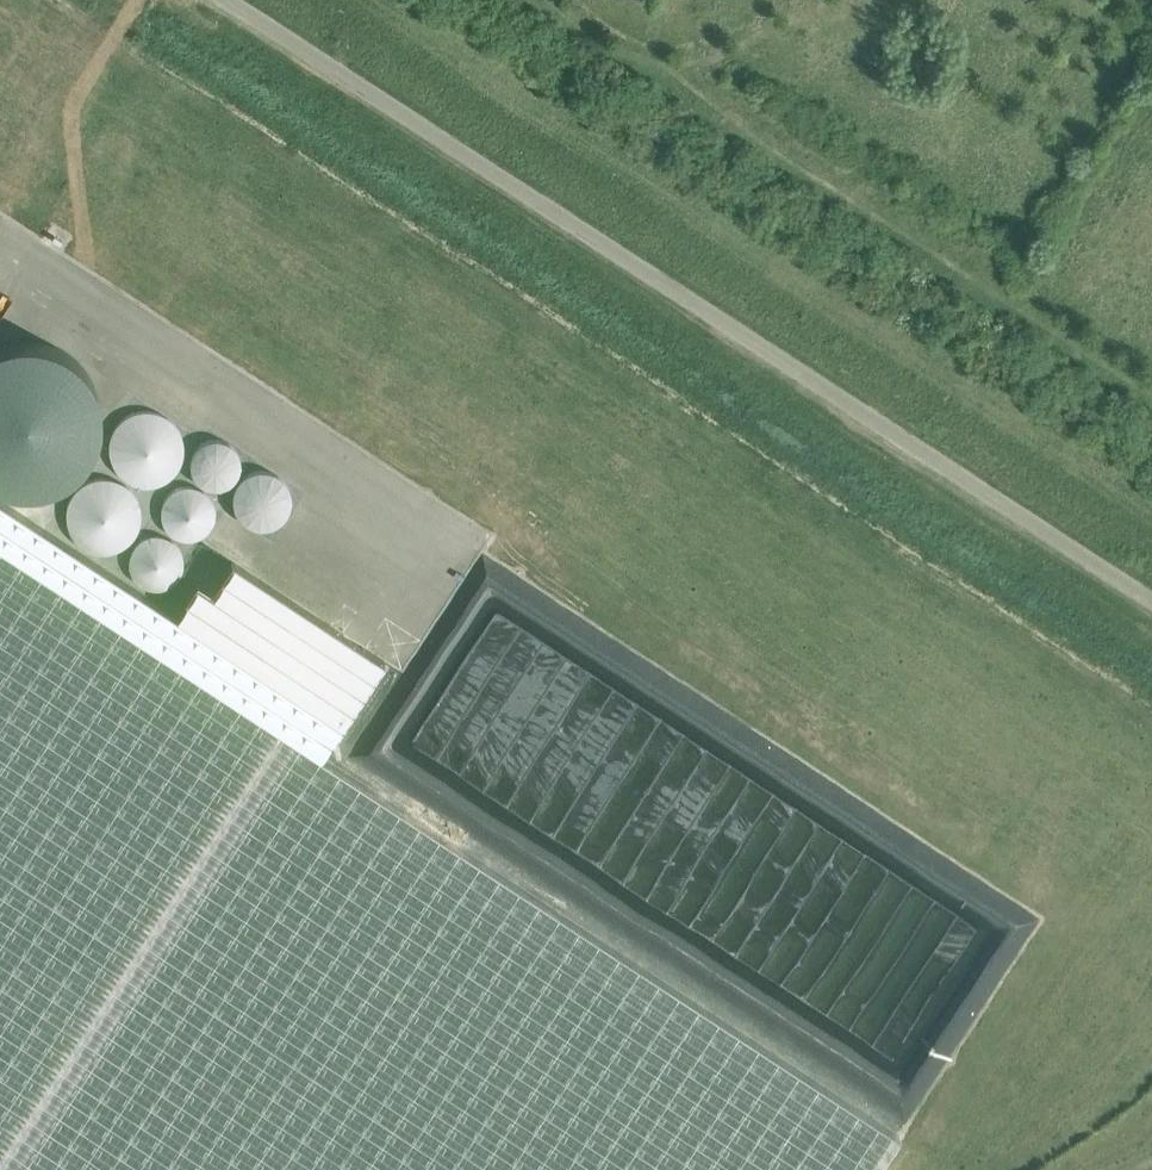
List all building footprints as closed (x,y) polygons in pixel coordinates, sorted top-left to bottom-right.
[(4,326),(14,300),(0,295),(0,325),(4,326)] [(64,492),(83,476),(96,456),(102,432),(99,408),(89,386),(72,368),(51,357),(27,353),(3,357),(0,359),(0,495),(16,500),(41,500),(64,492)] [(898,1136),(321,757),(383,662),(233,563),(192,626),(0,501),(0,1169),(876,1169),(898,1136)]
